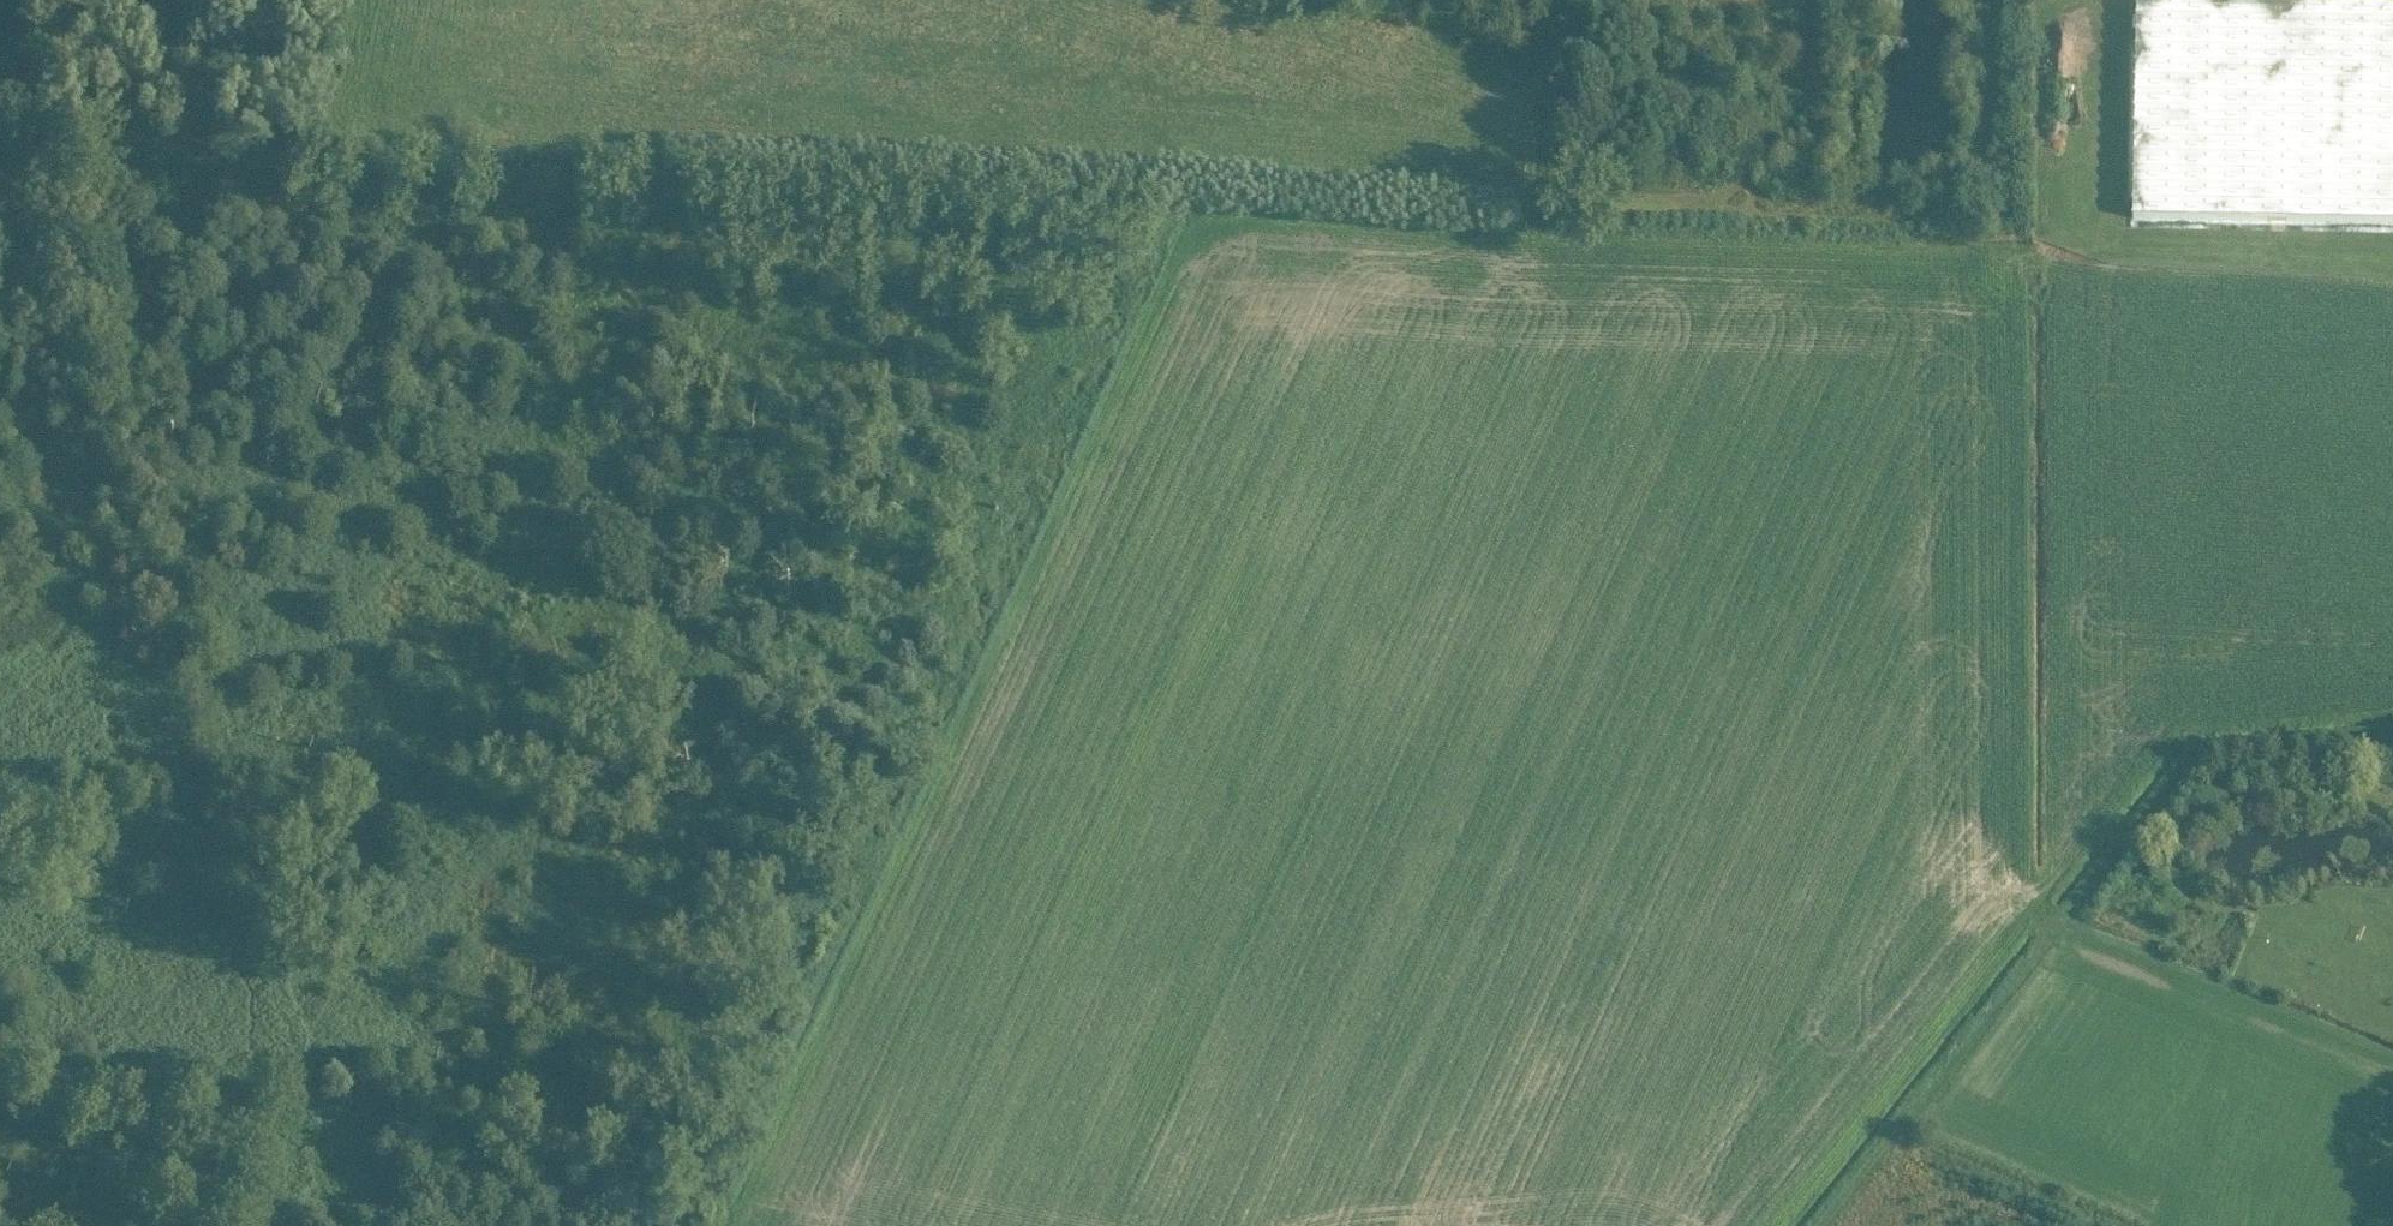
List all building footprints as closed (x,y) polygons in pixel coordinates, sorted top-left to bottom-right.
[(2137,1),(2133,218),(2392,223),(2392,6),(2137,1)]
